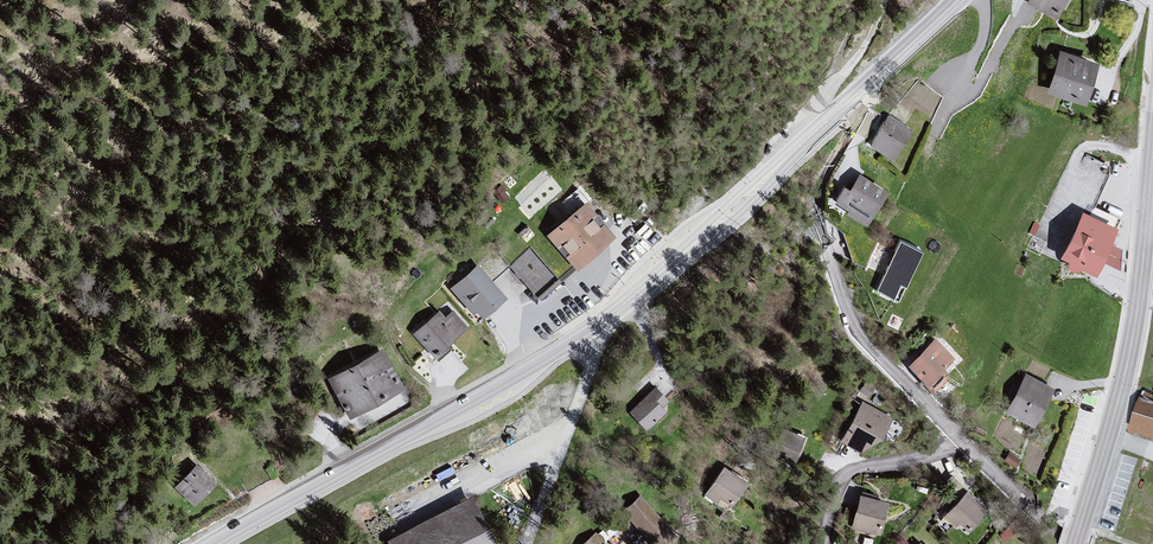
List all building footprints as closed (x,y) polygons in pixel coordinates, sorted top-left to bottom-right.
[(1031,2),(1062,22),(1075,0),(1032,0),(1031,2)] [(1106,60),(1057,52),(1049,102),(1093,112),(1106,60)] [(877,149),(899,162),(915,133),(894,118),(877,149)] [(871,225),(888,195),(866,179),(852,212),(871,225)] [(583,199),(548,232),(578,263),(613,231),(583,199)] [(1084,209),(1062,255),(1098,278),(1119,227),(1084,209)] [(899,235),(877,287),(900,296),(921,244),(899,235)] [(480,263),(452,287),(480,320),(508,296),(480,263)] [(446,304),(416,334),(439,357),(469,328),(446,304)] [(938,385),(960,359),(936,340),(913,364),(938,385)] [(386,349),(329,378),(349,418),(407,389),(386,349)] [(1026,377),(1009,410),(1038,424),(1056,390),(1026,377)] [(655,388),(630,411),(648,428),(671,402),(655,388)] [(1135,435),(1152,440),(1152,397),(1144,394),(1135,435)] [(861,400),(842,439),(867,452),(890,438),(898,416),(861,400)] [(797,460),(807,436),(778,427),(769,451),(797,460)] [(197,462),(178,488),(198,505),(218,481),(197,462)] [(718,464),(704,488),(735,508),(749,481),(718,464)] [(623,507),(657,543),(674,527),(641,491),(623,507)] [(968,493),(946,517),(970,536),(990,512),(968,493)] [(388,541),(390,543),(495,543),(467,496),(388,541)] [(889,503),(862,497),(853,529),(880,534),(889,503)] [(582,543),(609,543),(597,530),(582,543)]
